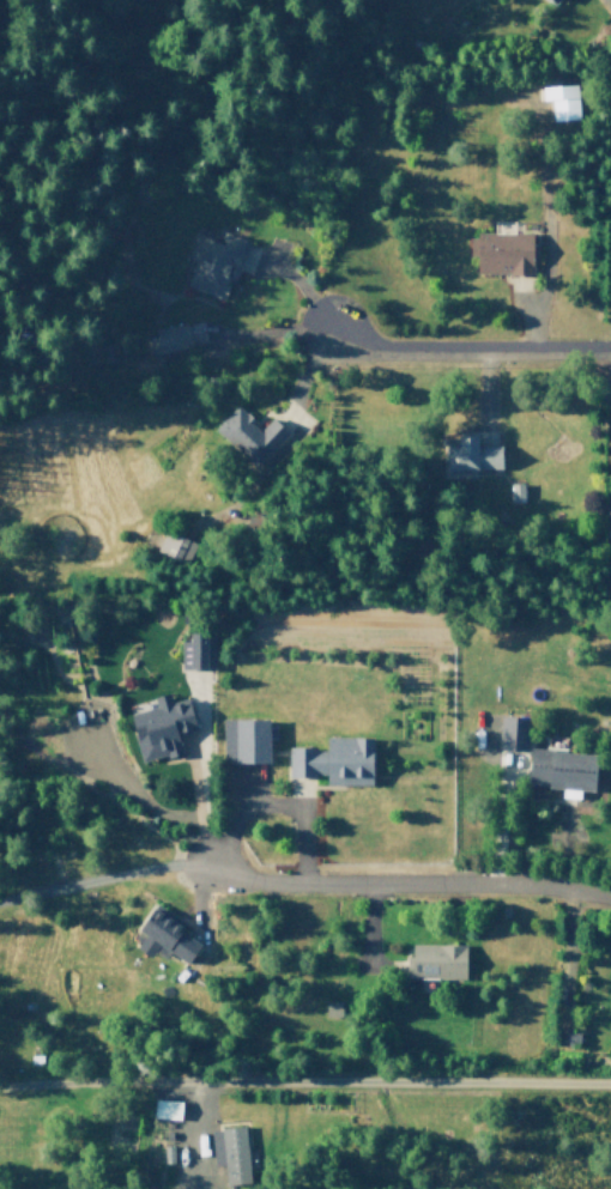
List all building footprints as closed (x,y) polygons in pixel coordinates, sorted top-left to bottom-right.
[(537,85),(539,107),(550,107),(552,132),(583,129),(580,83),(537,85)] [(478,231),(474,271),(531,274),(531,230),(478,231)] [(184,279),(210,235),(243,237),(231,267),(223,265),(220,278),(230,285),(217,305),(184,279)] [(147,330),(149,365),(190,353),(187,327),(147,330)] [(213,429),(236,406),(253,420),(252,425),(260,431),(272,421),(288,436),(256,471),(213,429)] [(446,443),(453,443),(455,432),(477,432),(477,447),(501,447),(498,474),(444,474),(446,443)] [(507,481),(524,481),(524,501),(509,502),(507,481)] [(180,629),(181,668),(205,666),(206,630),(180,629)] [(126,705),(141,762),(182,751),(175,738),(194,732),(179,691),(126,705)] [(500,715),(497,748),(524,752),(530,720),(500,715)] [(234,717),(235,760),(270,760),(272,717),(234,717)] [(289,748),(322,748),(323,736),(369,739),(371,783),(325,784),(323,776),(286,776),(289,748)] [(527,748),(526,781),(589,789),(594,753),(527,748)] [(496,905),(495,916),(509,917),(509,906),(496,905)] [(138,930),(152,910),(183,929),(180,932),(199,945),(186,961),(159,945),(149,956),(135,946),(143,938),(138,930)] [(410,942),(410,958),(406,958),(406,977),(465,979),(465,942),(410,942)] [(323,1002),(322,1015),(341,1018),(341,1001),(323,1002)] [(150,1119),(177,1119),(177,1100),(150,1100),(150,1119)] [(218,1127),(226,1187),(253,1184),(247,1122),(218,1127)]
